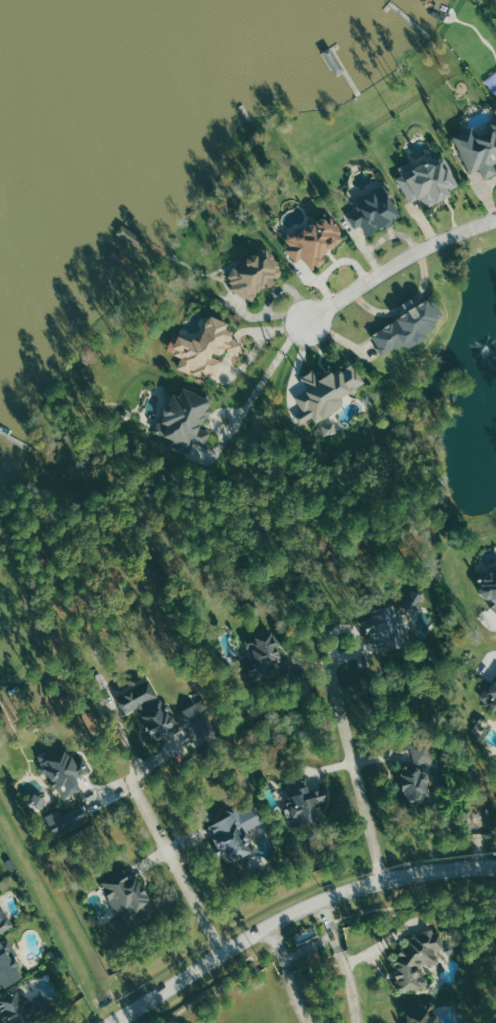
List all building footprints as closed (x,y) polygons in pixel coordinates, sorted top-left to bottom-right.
[(470,174),(480,169),(485,179),(495,175),(495,118),(454,137),(470,174)] [(410,203),(424,197),(428,207),(452,195),(449,190),(459,185),(443,152),(401,172),(403,175),(398,178),(410,203)] [(367,235),(394,223),(392,220),(400,216),(386,186),(355,200),(359,209),(347,215),(354,229),(362,225),(367,235)] [(332,217),(325,221),(322,217),(296,235),(294,232),(282,240),(297,262),(303,257),(312,270),(327,260),(323,254),(346,237),(332,217)] [(227,271),(234,292),(240,290),(242,299),(279,287),(275,277),(281,276),(272,247),(245,255),(248,265),(227,271)] [(370,332),(383,356),(445,324),(432,299),(370,332)] [(216,380),(222,362),(221,355),(225,349),(237,354),(241,343),(232,336),(233,331),(215,317),(208,315),(207,317),(198,341),(178,334),(168,349),(167,350),(173,353),(182,359),(179,368),(216,380)] [(295,396),(303,411),(296,415),(301,424),(314,417),(316,422),(345,406),(341,398),(365,384),(353,362),(319,381),(313,370),(302,376),(309,389),(295,396)] [(202,429),(209,411),(208,410),(212,400),(184,389),(180,397),(174,395),(158,436),(191,449),(194,441),(206,446),(211,432),(202,429)] [(477,589),(495,605),(492,608),(495,612),(495,569),(477,589)] [(395,605),(375,609),(372,620),(366,621),(370,640),(376,642),(378,653),(402,647),(407,631),(412,630),(424,594),(410,589),(399,622),(395,605)] [(287,673),(273,631),(247,639),(256,666),(250,668),(255,683),(287,673)] [(482,701),(495,709),(495,677),(482,701)] [(203,701),(173,715),(164,696),(159,698),(150,680),(117,697),(126,715),(138,709),(155,744),(186,729),(194,746),(219,734),(203,701)] [(436,761),(433,742),(412,745),(415,764),(436,761)] [(82,790),(76,779),(89,772),(81,757),(73,762),(66,748),(50,757),(47,751),(37,756),(55,789),(58,788),(64,799),(82,790)] [(432,800),(423,762),(399,768),(409,806),(432,800)] [(290,790),(292,802),(291,803),(295,826),(321,822),(319,808),(328,806),(325,789),(310,792),(309,787),(290,790)] [(60,809),(45,817),(57,840),(92,822),(84,804),(63,815),(60,809)] [(263,823),(254,806),(243,812),(239,804),(227,810),(230,815),(207,827),(223,859),(225,857),(228,864),(254,851),(245,832),(263,823)] [(100,881),(120,920),(152,903),(137,875),(127,881),(121,870),(100,881)] [(0,902),(0,934),(14,926),(0,902)] [(399,993),(427,987),(422,967),(439,963),(437,951),(445,950),(440,929),(407,937),(410,951),(391,955),(399,993)] [(5,939),(0,942),(0,985),(3,989),(26,975),(5,939)] [(4,1022),(25,1022),(49,1015),(43,996),(27,1002),(23,988),(0,996),(0,1011),(4,1022)] [(436,1004),(434,1003),(415,1006),(414,1012),(406,1013),(407,1022),(439,1022),(436,1004)]
